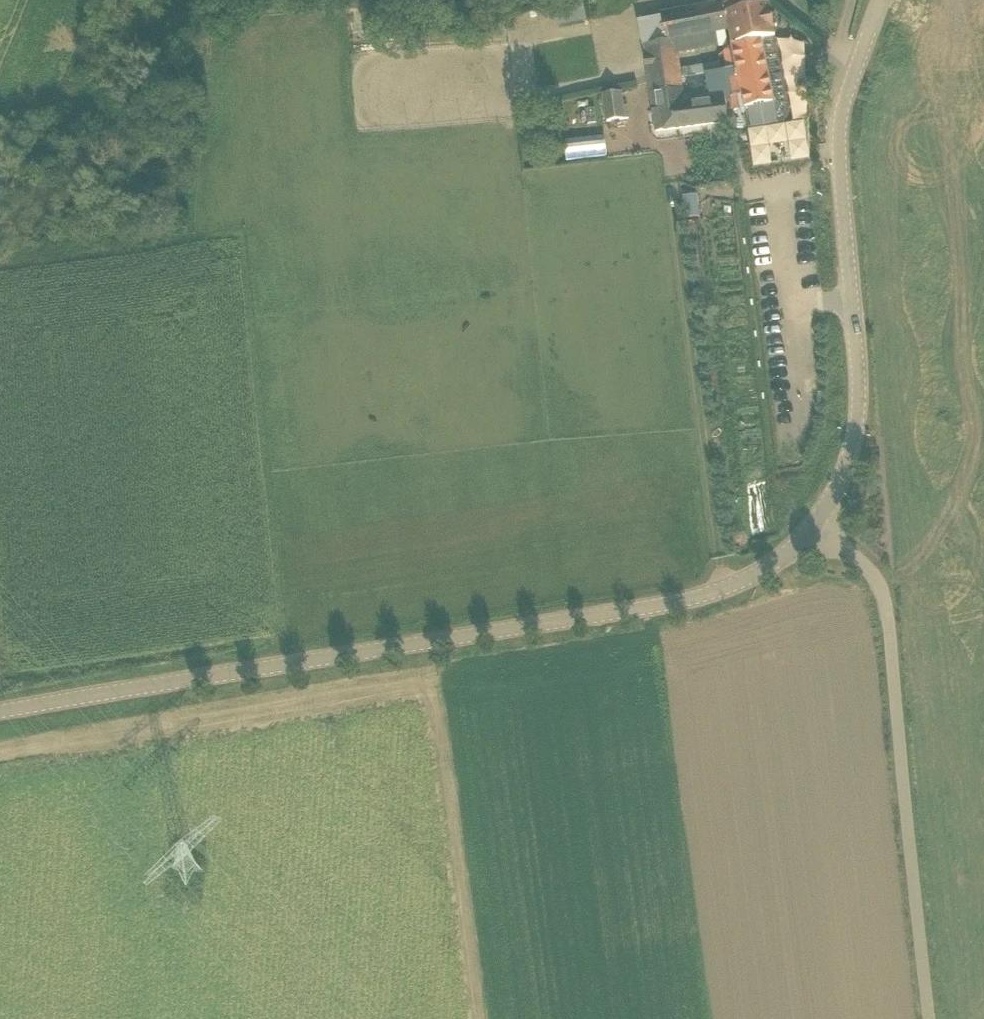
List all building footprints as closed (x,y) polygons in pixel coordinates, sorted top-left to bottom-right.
[(666,42),(678,40),(680,52),(720,46),(717,34),(728,32),(725,13),(770,6),(769,0),(721,0),(721,1),(661,13),(666,42)] [(585,21),(583,1),(561,2),(562,23),(585,21)] [(731,46),(775,39),(770,6),(725,13),(728,32),(731,46)] [(723,51),(732,97),(734,111),(745,109),(749,129),(778,123),(782,122),(783,121),(785,119),(787,117),(789,114),(789,113),(789,111),(789,110),(789,106),(775,39),(731,46),(732,49),(723,51)] [(645,45),(653,108),(688,104),(686,93),(680,52),(678,40),(666,42),(645,45)] [(522,57),(523,66),(533,64),(529,42),(517,44),(519,57),(522,57)] [(620,92),(604,94),(607,121),(624,119),(620,92)] [(725,99),(688,104),(653,108),(656,131),(728,122),(725,99)] [(700,214),(697,193),(683,195),(686,216),(700,214)]
